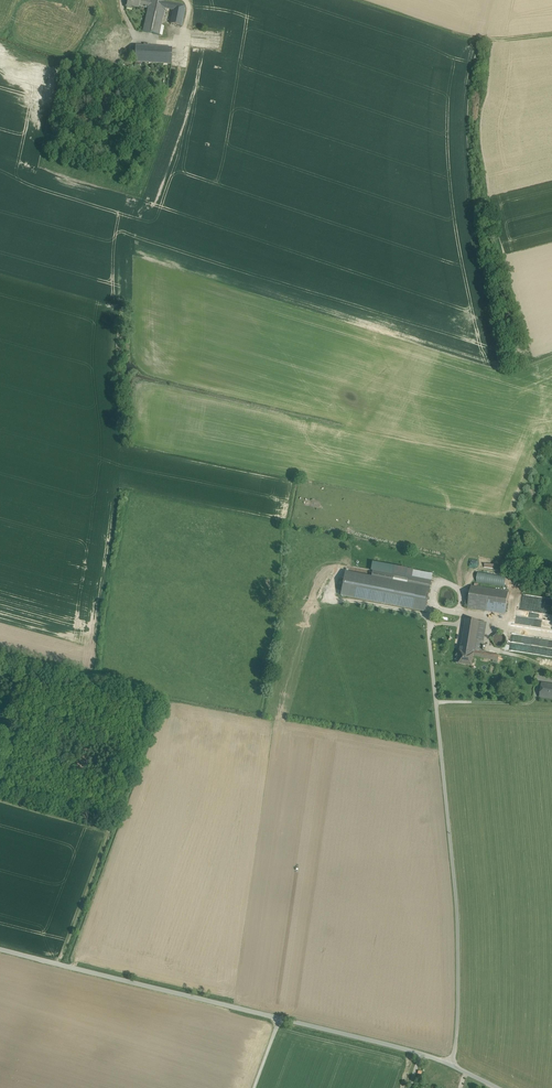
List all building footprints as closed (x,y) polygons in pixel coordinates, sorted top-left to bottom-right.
[(127,6),(139,8),(139,6),(148,8),(150,0),(128,0),(127,6)] [(167,2),(164,2),(155,0),(150,0),(148,8),(143,32),(159,35),(165,9),(167,2)] [(175,4),(174,10),(171,24),(181,26),(184,6),(175,4)] [(124,45),(125,43),(124,40),(123,38),(121,37),(118,36),(115,37),(113,38),(112,40),(111,43),(112,45),(113,47),(116,49),(118,49),(121,49),(123,47),(124,45)] [(172,48),(136,46),(135,62),(171,64),(172,48)] [(425,612),(431,582),(373,571),(371,578),(345,573),(341,595),(425,612)] [(474,581),(503,584),(504,579),(495,577),(496,574),(476,572),(474,581)] [(509,592),(471,586),(468,608),(505,614),(509,592)] [(486,653),(475,651),(479,621),(466,619),(461,652),(474,654),(474,657),(498,661),(499,655),(486,653)] [(479,621),(475,651),(486,653),(487,652),(482,651),(487,623),(479,621)] [(506,643),(506,640),(506,638),(504,636),(502,634),(499,634),(497,634),(495,636),(493,638),(493,641),(493,643),(495,645),(497,647),(500,647),(502,647),(504,645),(506,643)] [(474,654),(461,652),(460,657),(458,656),(457,664),(472,666),(474,657),(474,654)] [(542,684),(540,697),(550,698),(550,697),(551,698),(551,685),(542,684)]
